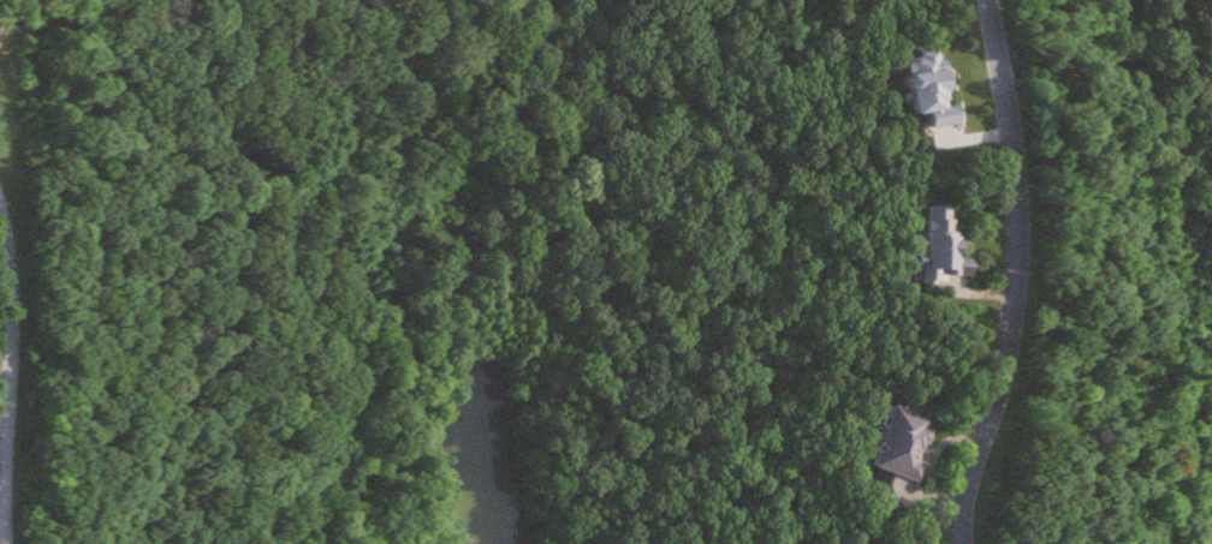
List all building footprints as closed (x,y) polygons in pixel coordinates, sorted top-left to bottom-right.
[(908,114),(928,114),(928,126),(957,126),(957,109),(945,109),(946,51),(919,50),(919,57),(909,57),(908,114)] [(937,273),(973,275),(974,256),(956,255),(958,206),(928,205),(923,281),(936,281),(937,273)] [(871,467),(915,482),(936,420),(892,405),(871,467)]
